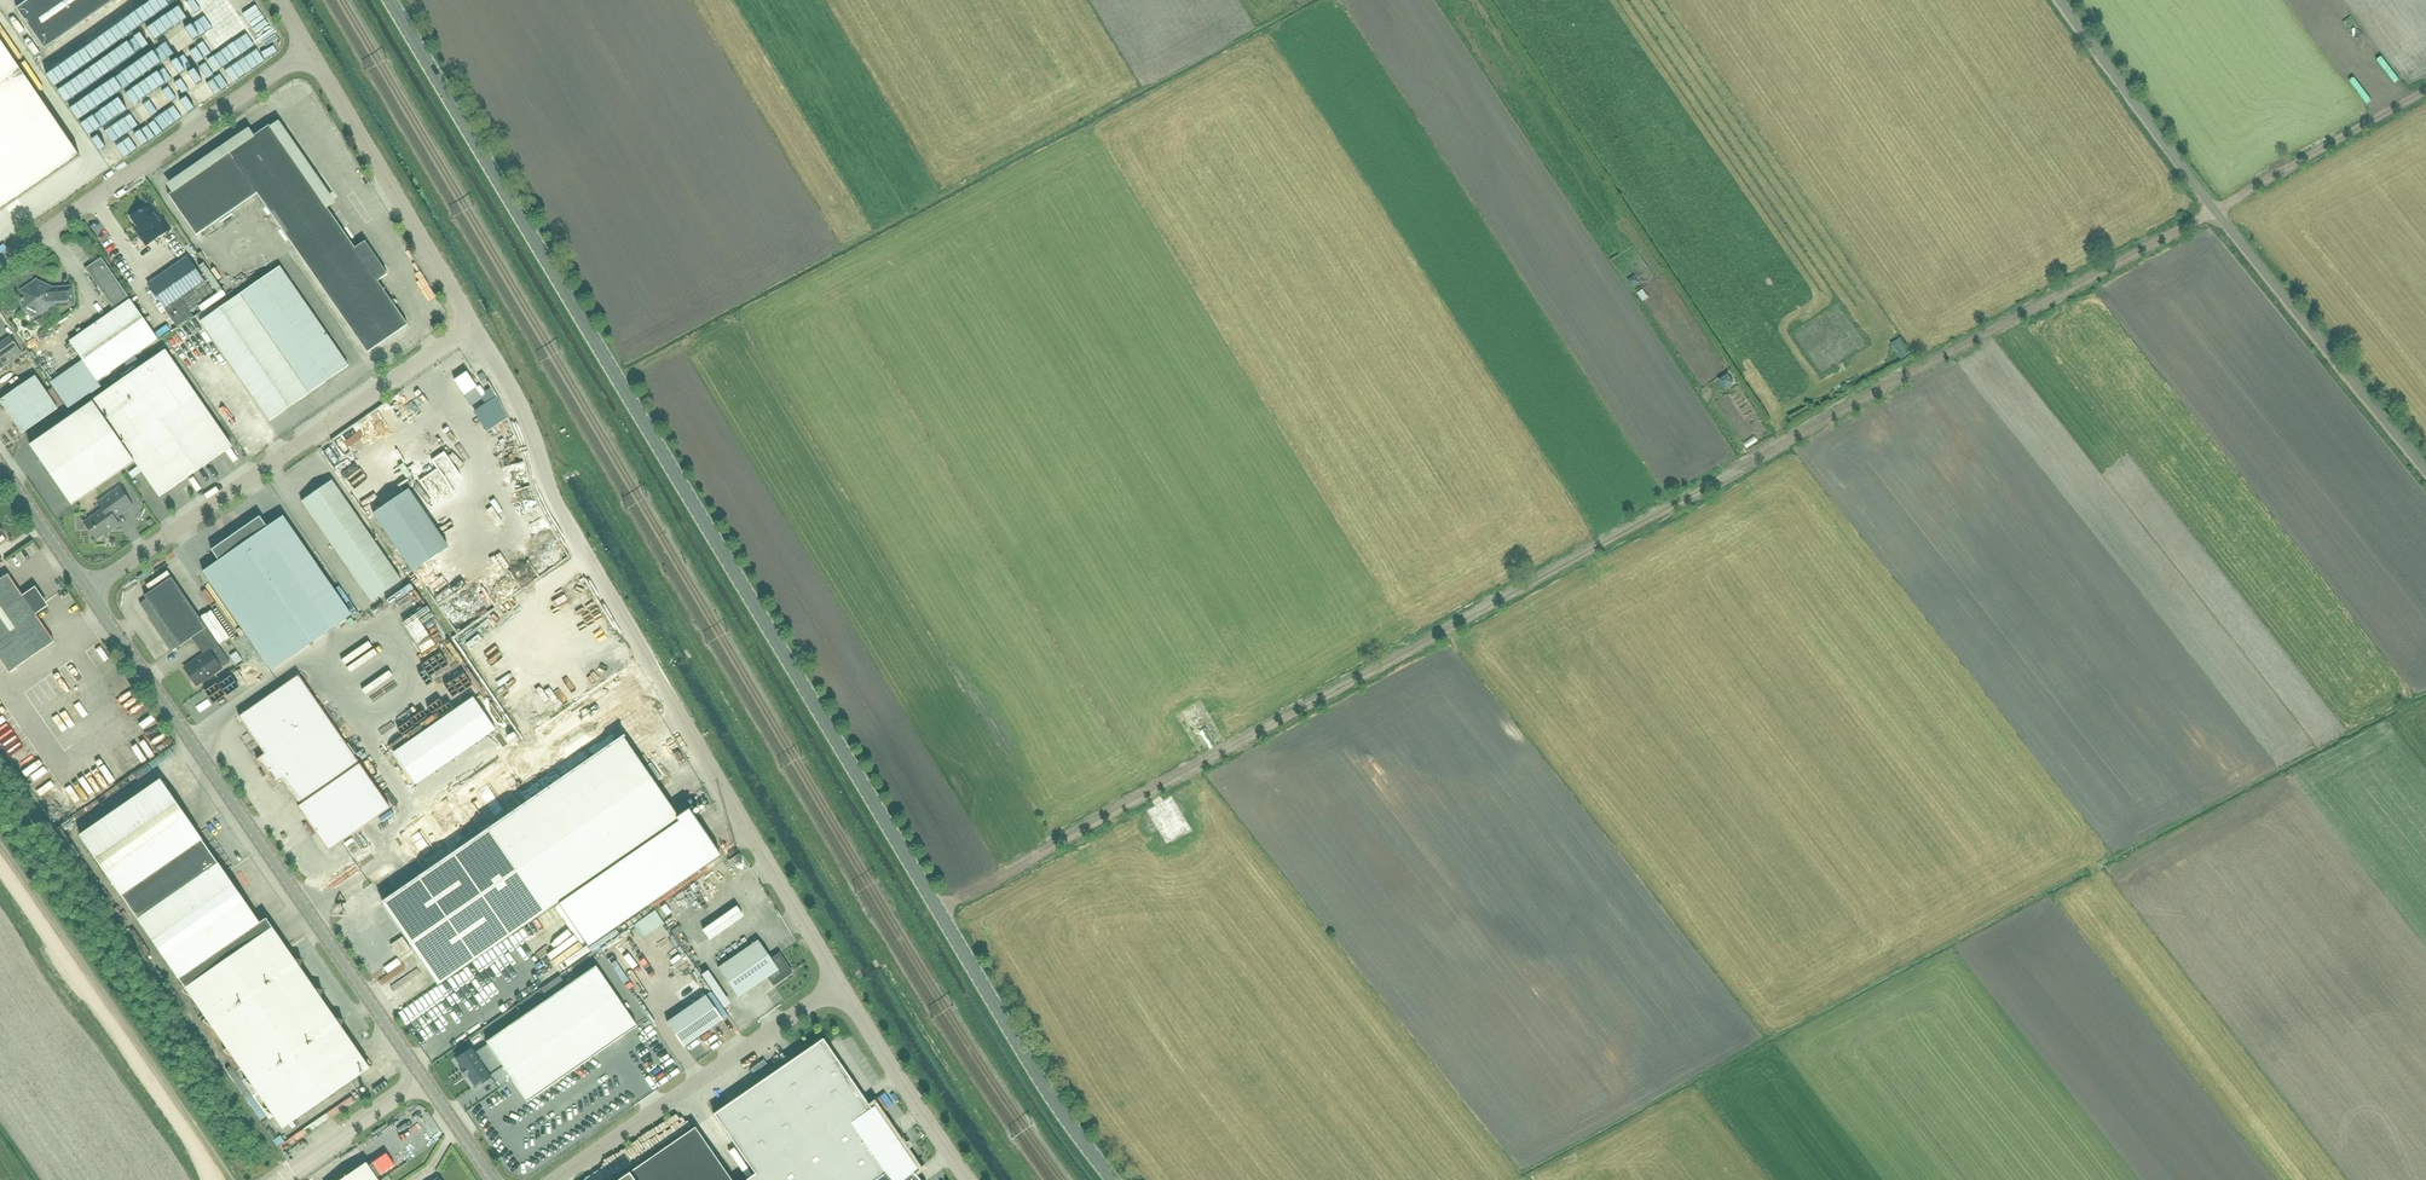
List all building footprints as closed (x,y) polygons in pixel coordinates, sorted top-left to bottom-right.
[(17,10),(45,50),(116,0),(30,0),(17,10)] [(161,20),(176,13),(170,0),(151,0),(161,20)] [(22,72),(0,40),(0,88),(22,72)] [(252,63),(263,57),(263,56),(266,54),(261,44),(246,51),(252,63)] [(80,63),(68,69),(76,83),(88,76),(80,63)] [(194,68),(189,72),(198,82),(203,78),(194,68)] [(208,78),(216,91),(230,82),(222,70),(208,78)] [(81,158),(22,72),(0,88),(0,213),(81,158)] [(207,100),(216,93),(207,80),(198,87),(207,100)] [(59,111),(66,110),(64,99),(57,100),(59,111)] [(302,108),(309,117),(316,111),(310,102),(302,108)] [(163,125),(174,118),(171,112),(159,118),(163,125)] [(156,116),(151,119),(158,131),(163,128),(156,116)] [(145,147),(137,132),(136,133),(128,119),(108,130),(118,148),(128,142),(134,153),(145,147)] [(270,126),(169,196),(197,236),(257,195),(367,353),(408,325),(377,281),(387,274),(365,242),(355,249),(270,126)] [(73,177),(81,189),(107,172),(98,160),(73,177)] [(161,222),(152,206),(154,204),(149,207),(148,205),(139,212),(140,212),(131,218),(137,228),(135,229),(147,246),(170,230),(164,220),(161,222)] [(284,254),(289,250),(284,242),(279,245),(284,254)] [(113,309),(129,298),(101,258),(86,269),(113,309)] [(178,329),(194,318),(190,312),(214,295),(204,281),(188,258),(148,285),(178,329)] [(269,421),(310,393),(349,366),(280,267),(200,322),(269,421)] [(51,289),(37,283),(23,292),(24,308),(39,315),(53,306),(73,304),(72,288),(51,289)] [(427,314),(434,308),(428,299),(421,304),(427,314)] [(97,382),(158,340),(130,300),(70,342),(97,382)] [(434,331),(442,326),(438,321),(431,326),(434,331)] [(24,345),(28,342),(23,335),(19,338),(24,345)] [(0,361),(4,367),(22,354),(18,349),(10,337),(0,343),(0,361)] [(93,401),(93,402),(135,461),(159,497),(232,447),(165,351),(93,401)] [(476,388),(466,373),(454,381),(464,396),(476,388)] [(58,409),(35,376),(0,400),(0,402),(22,434),(58,409)] [(71,505),(135,461),(93,402),(30,446),(71,505)] [(1787,422),(1799,417),(1796,412),(1785,416),(1787,422)] [(454,490),(475,475),(452,444),(431,460),(454,490)] [(371,602),(401,581),(332,480),(301,502),(371,602)] [(444,556),(407,494),(403,496),(397,485),(381,495),(387,504),(381,508),(383,511),(370,519),(406,579),(444,556)] [(113,530),(119,525),(114,518),(123,512),(133,506),(120,487),(98,503),(103,510),(85,523),(96,539),(112,529),(113,530)] [(352,615),(283,516),(267,527),(260,517),(211,550),(219,561),(203,572),(271,671),(352,615)] [(468,519),(444,540),(454,551),(478,529),(468,519)] [(43,626),(35,614),(46,606),(35,590),(24,598),(8,575),(0,580),(0,655),(43,626)] [(206,628),(207,628),(172,578),(145,597),(147,600),(140,604),(173,651),(192,638),(206,628)] [(43,626),(0,655),(0,660),(11,676),(57,646),(43,626)] [(222,668),(230,662),(206,628),(192,638),(204,654),(184,668),(197,686),(207,679),(204,675),(211,670),(214,674),(223,669),(222,668)] [(79,666),(88,684),(93,681),(85,663),(79,666)] [(390,808),(360,765),(298,676),(239,717),(265,754),(257,760),(274,785),(282,779),(300,805),(298,807),(303,814),(311,826),(329,851),(390,808)] [(673,811),(624,740),(646,725),(622,689),(358,868),(438,985),(557,903),(587,947),(719,856),(688,811),(679,817),(674,811),(673,811)] [(473,694),(393,749),(416,783),(497,728),(473,694)] [(261,925),(160,780),(80,836),(284,1131),(371,1070),(343,1030),(345,1022),(337,1020),(322,1000),(324,992),(316,990),(302,970),(303,962),(295,960),(267,921),(261,925)] [(206,814),(211,810),(192,783),(187,787),(206,814)] [(733,866),(743,860),(739,854),(729,860),(733,866)] [(640,938),(660,924),(651,911),(632,925),(640,938)] [(771,959),(758,940),(718,968),(739,997),(768,977),(774,985),(792,972),(779,954),(771,959)] [(527,1102),(637,1026),(596,967),(486,1042),(488,1044),(499,1061),(527,1102)] [(676,998),(697,988),(691,976),(670,986),(676,998)] [(420,995),(429,988),(423,981),(414,987),(420,995)] [(684,1047),(723,1020),(706,996),(667,1022),(684,1047)] [(913,1173),(917,1170),(874,1107),(871,1109),(823,1039),(714,1114),(755,1174),(746,1179),(919,1179),(913,1173)] [(499,1061),(488,1044),(475,1053),(472,1049),(456,1060),(462,1068),(461,1069),(467,1077),(468,1076),(473,1085),(480,1080),(482,1083),(491,1077),(486,1070),(499,1061)] [(611,1100),(604,1104),(610,1115),(617,1111),(611,1100)] [(618,1179),(732,1179),(695,1127),(618,1179)] [(575,1162),(603,1143),(599,1138),(572,1156),(575,1162)] [(341,1179),(378,1179),(366,1163),(341,1179)]
